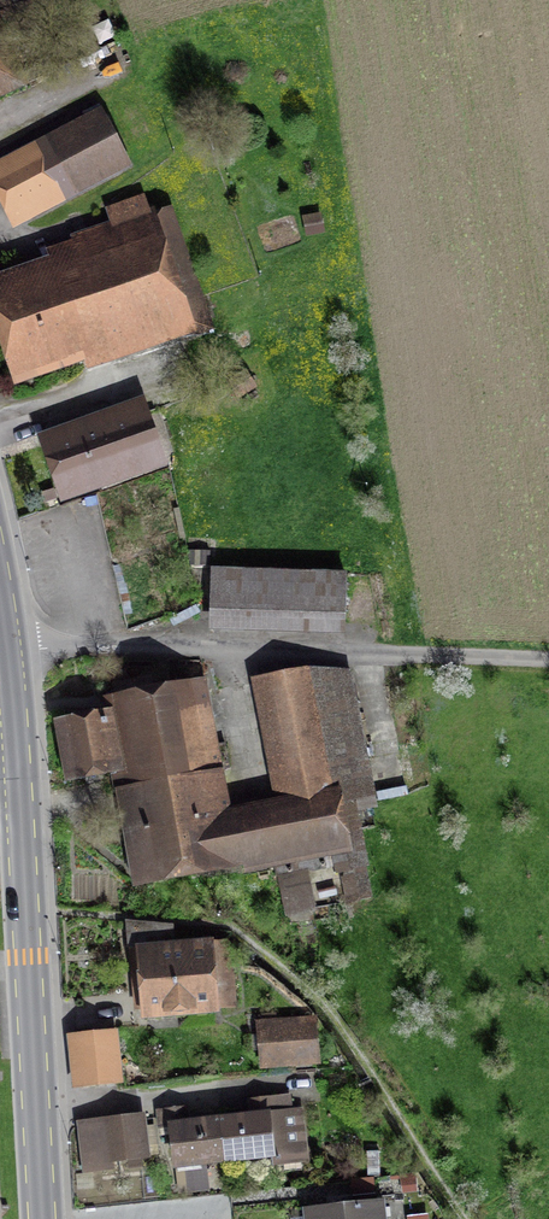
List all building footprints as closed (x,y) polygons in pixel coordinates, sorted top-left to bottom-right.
[(17,97),(5,29),(0,19),(0,103),(17,97)] [(0,171),(0,207),(14,235),(132,176),(104,119),(0,171)] [(0,282),(0,355),(15,400),(198,342),(194,330),(214,323),(178,209),(51,250),(56,264),(0,282)] [(146,405),(41,442),(66,512),(170,475),(146,405)] [(347,579),(215,577),(214,643),(346,645),(347,579)] [(325,664),(274,673),(291,759),(341,750),(325,664)] [(124,763),(145,877),(236,861),(204,686),(113,703),(116,721),(124,763)] [(116,721),(64,730),(71,773),(124,763),(116,721)] [(353,798),(240,820),(249,864),(272,859),(361,841),(353,798)] [(361,841),(272,859),(283,914),(372,896),(361,841)] [(219,948),(139,953),(144,1027),(224,1022),(219,948)] [(321,1024),(260,1029),(264,1076),(325,1071),(321,1024)] [(121,1038),(70,1043),(75,1094),(126,1089),(121,1038)] [(214,1122),(218,1171),(308,1164),(304,1115),(214,1122)] [(147,1119),(80,1126),(86,1171),(152,1163),(147,1119)] [(218,1171),(214,1122),(172,1125),(175,1174),(218,1171)] [(308,1218),(382,1218),(380,1205),(307,1213),(308,1218)]
